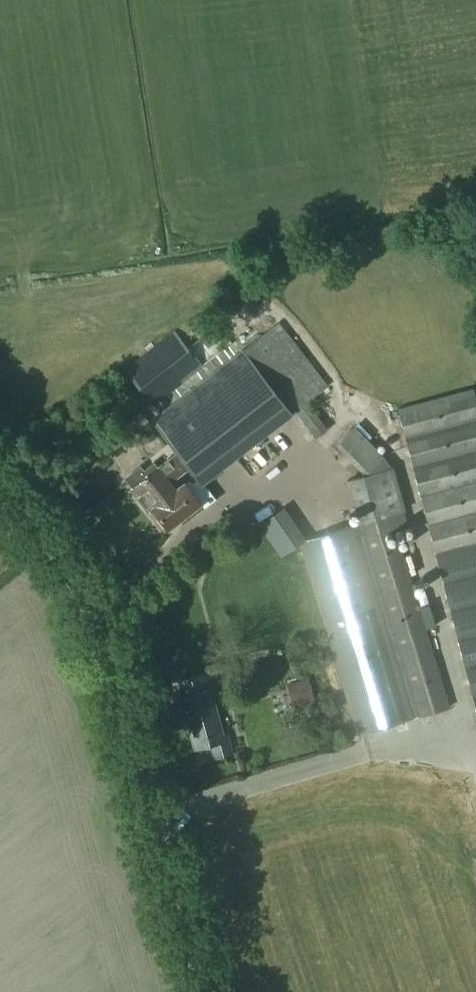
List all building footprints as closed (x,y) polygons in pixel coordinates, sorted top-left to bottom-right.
[(177,453),(188,467),(195,476),(200,483),(202,484),(294,414),(293,413),(295,411),(317,437),(327,429),(307,402),(328,387),(279,322),(152,419),(171,445),(177,453)] [(152,407),(203,367),(175,331),(124,371),(152,407)] [(475,709),(475,398),(474,389),(396,409),(475,709)] [(148,425),(138,429),(143,442),(154,438),(148,425)] [(365,472),(367,471),(383,456),(356,427),(335,446),(364,473),(365,472)] [(43,443),(47,449),(52,446),(47,440),(43,443)] [(152,509),(167,528),(186,514),(189,518),(201,508),(198,504),(199,504),(189,491),(200,483),(195,476),(174,490),(168,482),(188,467),(177,453),(157,468),(147,476),(140,467),(125,478),(132,487),(131,488),(149,511),(152,509)] [(97,462),(98,487),(109,486),(108,462),(97,462)] [(359,524),(417,716),(448,707),(395,530),(409,527),(391,464),(367,471),(365,472),(366,474),(346,480),(359,524)] [(282,555),(299,544),(279,513),(262,525),(282,555)] [(300,541),(359,735),(417,716),(359,524),(300,541)] [(185,708),(187,718),(195,748),(211,744),(214,758),(234,754),(228,733),(225,734),(215,701),(220,700),(215,679),(212,680),(210,673),(173,682),(180,709),(185,708)] [(307,677),(286,683),(292,704),(313,698),(307,677)]
